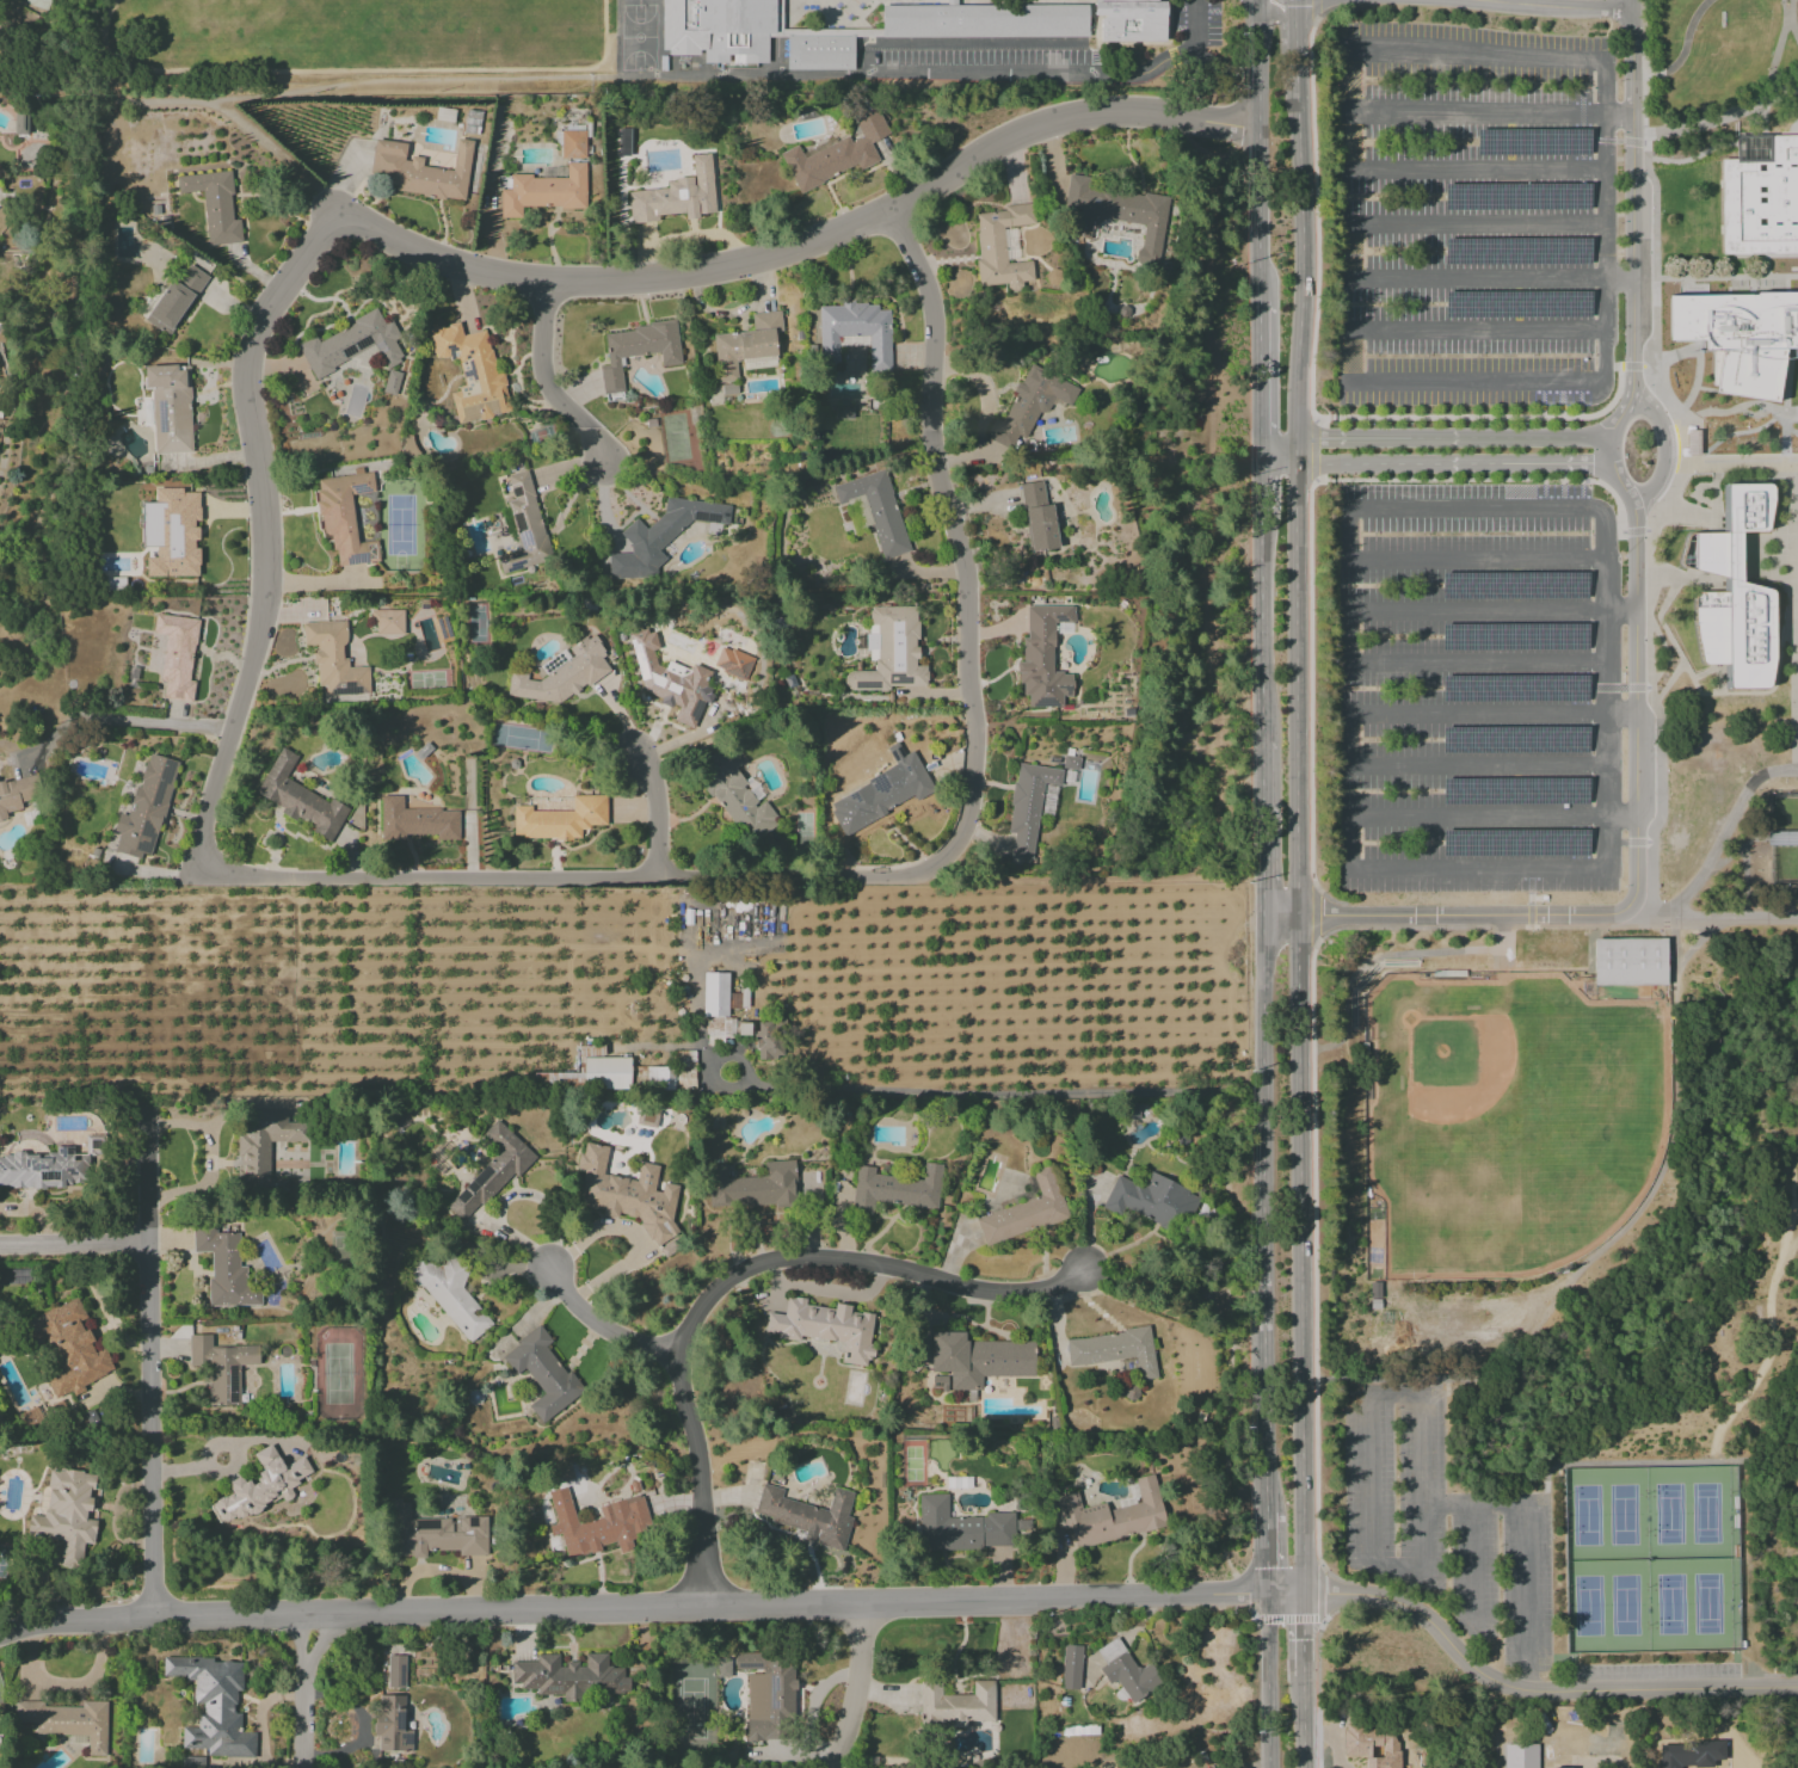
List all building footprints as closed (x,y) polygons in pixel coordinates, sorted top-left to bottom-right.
[(775,33),(775,0),(663,0),(663,50),(669,50),(669,55),(698,55),(700,51),(704,50),(704,64),(769,63),(769,33),(775,33)] [(1101,43),(1165,42),(1164,4),(1157,2),(1157,0),(1101,0),(1101,43)] [(882,7),(882,37),(1086,37),(1086,6),(882,7)] [(788,36),(788,70),(855,70),(855,36),(788,36)] [(780,153),(798,193),(857,166),(860,171),(879,162),(870,143),(889,134),(878,111),(854,123),(861,137),(850,142),(847,136),(834,142),(833,138),(801,153),(797,145),(780,153)] [(27,134),(27,112),(14,112),(14,134),(27,134)] [(630,129),(618,129),(617,155),(629,155),(630,129)] [(561,159),(586,159),(585,131),(560,131),(561,159)] [(1766,136),(1797,136),(1797,255),(1722,257),(1720,160),(1766,160),(1766,136)] [(464,201),(473,141),(457,139),(452,171),(422,166),(423,158),(406,156),(408,144),(375,139),(370,173),(388,176),(386,189),(464,201)] [(628,192),(630,224),(658,222),(658,215),(684,213),(684,217),(715,215),(711,153),(691,155),(693,178),(666,180),(667,189),(628,192)] [(585,163),(566,163),(567,178),(530,178),(530,175),(509,175),(509,190),(500,190),(500,218),(519,218),(519,208),(585,207),(585,163)] [(207,246),(242,243),(239,219),(234,220),(229,171),(176,176),(178,193),(202,191),(207,246)] [(1168,197),(1089,190),(1090,177),(1067,175),(1064,208),(1081,210),(1079,238),(1093,239),(1095,219),(1143,224),(1139,261),(1162,263),(1168,197)] [(974,214),(980,286),(1007,284),(1008,292),(1022,291),(1021,282),(1034,281),(1032,261),(1006,263),(1003,227),(1034,225),(1032,203),(1003,206),(1003,211),(974,214)] [(207,276),(188,264),(176,283),(168,278),(142,319),(169,337),(207,276)] [(890,371),(890,310),(877,310),(876,304),(818,305),(819,364),(838,364),(838,337),(868,337),(869,371),(890,371)] [(297,346),(314,378),(375,347),(386,367),(407,357),(387,318),(382,320),(377,310),(318,340),(315,336),(297,346)] [(717,383),(738,381),(736,360),(776,356),(774,332),(782,331),(780,311),(751,314),(752,331),(713,335),(717,383)] [(681,364),(676,322),(603,331),(607,365),(599,366),(602,395),(623,392),(619,358),(659,353),(661,366),(681,364)] [(487,331),(462,335),(460,323),(429,328),(434,361),(458,357),(464,388),(451,391),(456,423),(510,414),(503,373),(494,375),(487,331)] [(1778,338),(1778,419),(1694,420),(1693,339),(1778,338)] [(1785,338),(1797,338),(1797,419),(1786,419),(1785,338)] [(1080,388),(1028,364),(1001,421),(994,418),(985,437),(1019,453),(1039,412),(1046,415),(1053,399),(1071,407),(1080,388)] [(191,452),(188,365),(143,367),(144,390),(151,390),(153,454),(191,452)] [(395,396),(401,373),(388,370),(382,392),(395,396)] [(835,419),(853,419),(853,406),(835,405),(835,419)] [(507,475),(513,500),(507,501),(519,550),(497,555),(501,574),(551,561),(528,470),(507,475)] [(909,552),(885,470),(832,486),(837,503),(863,496),(882,560),(909,552)] [(315,478),(322,536),(332,535),(336,567),(377,562),(375,541),(357,543),(351,495),(374,492),(372,472),(361,473),(315,478)] [(1020,484),(1029,552),(1058,548),(1051,503),(1045,504),(1042,481),(1020,484)] [(1722,485),(1767,483),(1772,489),(1767,529),(1762,534),(1739,534),(1741,583),(1767,590),(1772,595),(1773,654),(1768,685),(1763,689),(1728,691),(1724,688),(1724,666),(1706,666),(1702,663),(1693,626),(1692,598),(1697,593),(1723,593),(1723,579),(1683,569),(1680,565),(1686,538),(1689,535),(1723,534),(1722,485)] [(198,576),(198,539),(196,539),(196,520),(199,520),(199,492),(182,493),(182,488),(155,488),(156,503),(141,503),(141,546),(156,546),(156,557),(146,557),(146,577),(198,576)] [(855,498),(862,527),(871,525),(864,496),(855,498)] [(730,505),(665,497),(663,513),(645,529),(636,518),(619,532),(631,545),(630,555),(609,553),(607,575),(655,580),(656,568),(666,559),(658,550),(691,521),(728,525),(730,505)] [(926,686),(926,666),(917,666),(917,607),(868,607),(868,661),(874,661),(874,671),(844,671),(844,690),(889,690),(889,685),(926,686)] [(1026,607),(1027,638),(1022,638),(1022,662),(1019,662),(1019,696),(1028,696),(1028,708),(1062,707),(1062,697),(1072,697),(1072,673),(1053,673),(1053,623),(1073,623),(1073,607),(1026,607)] [(402,610),(369,611),(369,627),(375,627),(376,635),(403,635),(402,610)] [(197,619),(155,614),(153,633),(165,635),(160,682),(165,682),(163,698),(192,701),(194,682),(190,681),(197,619)] [(369,695),(368,667),(345,668),(343,621),(302,623),(303,646),(314,645),(316,686),(325,686),(325,697),(369,695)] [(641,691),(659,698),(661,704),(669,707),(679,705),(673,721),(695,730),(711,691),(710,688),(705,686),(711,672),(692,664),(689,670),(674,664),(657,668),(655,656),(658,648),(655,634),(644,630),(629,633),(641,691)] [(506,696),(558,703),(586,685),(589,685),(610,671),(602,659),(603,648),(596,638),(586,637),(568,648),(574,657),(536,682),(526,680),(527,674),(510,672),(506,696)] [(754,658),(721,646),(712,668),(746,680),(754,658)] [(540,666),(545,674),(569,658),(564,650),(540,666)] [(843,836),(877,819),(871,806),(880,802),(884,810),(914,796),(916,800),(933,792),(913,750),(904,755),(897,742),(886,748),(896,769),(827,801),(843,836)] [(745,844),(779,824),(765,801),(758,805),(735,767),(739,765),(727,745),(696,763),(745,844)] [(256,794),(283,808),(281,812),(312,828),(310,832),(330,842),(348,808),(330,799),(329,801),(285,779),(297,756),(280,747),(256,794)] [(177,761),(148,754),(139,787),(135,786),(127,815),(118,813),(114,830),(119,832),(114,851),(152,860),(177,761)] [(1062,769),(1078,771),(1080,757),(1063,755),(1062,769)] [(1062,770),(1017,763),(1007,833),(1014,834),(1010,857),(1033,860),(1043,784),(1060,786),(1062,770)] [(3,819),(10,812),(22,809),(20,803),(40,799),(35,775),(0,782),(0,819),(3,819)] [(381,796),(382,841),(404,840),(404,835),(436,834),(436,840),(458,840),(458,809),(402,810),(402,796),(381,796)] [(606,796),(572,796),(572,811),(530,811),(530,806),(513,806),(513,838),(580,839),(580,827),(606,827),(606,796)] [(1593,941),(1667,940),(1667,987),(1593,988),(1593,941)] [(728,973),(705,973),(704,1046),(723,1046),(723,1038),(734,1038),(734,1018),(727,1018),(728,973)] [(755,1060),(777,1060),(777,1022),(756,1022),(755,1060)] [(629,1086),(629,1058),(603,1058),(603,1046),(578,1046),(578,1073),(533,1074),(533,1087),(629,1086)] [(673,1089),(674,1067),(635,1067),(635,1089),(673,1089)] [(636,1125),(656,1128),(659,1109),(639,1106),(636,1125)] [(268,1142),(304,1141),(304,1122),(286,1123),(286,1111),(245,1112),(246,1133),(237,1133),(239,1193),(282,1192),(282,1179),(269,1180),(268,1142)] [(499,1150),(446,1207),(465,1225),(531,1153),(496,1120),(482,1134),(499,1150)] [(71,1173),(89,1173),(89,1153),(99,1153),(99,1135),(85,1135),(85,1155),(72,1154),(73,1147),(56,1147),(56,1155),(0,1153),(0,1186),(71,1188),(71,1173)] [(577,1206),(599,1209),(604,1216),(617,1218),(617,1214),(639,1218),(639,1224),(656,1248),(678,1232),(671,1223),(677,1185),(663,1183),(661,1192),(654,1191),(658,1166),(639,1162),(636,1180),(603,1175),(608,1147),(584,1143),(583,1152),(578,1155),(576,1169),(583,1169),(577,1206)] [(726,1178),(725,1165),(708,1166),(710,1209),(797,1205),(795,1160),(764,1162),(765,1177),(726,1178)] [(856,1166),(851,1215),(871,1217),(873,1202),(937,1209),(941,1164),(923,1163),(922,1180),(873,1175),(874,1167),(856,1166)] [(975,1218),(984,1245),(1067,1219),(1050,1165),(1031,1171),(1039,1198),(975,1218)] [(1116,1176),(1101,1207),(1122,1218),(1126,1211),(1168,1230),(1173,1218),(1187,1225),(1200,1197),(1149,1173),(1142,1188),(1116,1176)] [(210,1306),(260,1305),(260,1287),(245,1288),(245,1266),(239,1266),(238,1233),(215,1233),(215,1225),(192,1225),(193,1252),(209,1252),(210,1306)] [(469,1344),(492,1325),(459,1285),(469,1277),(451,1255),(435,1268),(426,1258),(409,1272),(469,1344)] [(843,1342),(841,1363),(869,1366),(873,1314),(849,1312),(850,1305),(834,1304),(834,1308),(805,1306),(806,1299),(786,1297),(785,1315),(766,1313),(765,1332),(777,1333),(777,1339),(801,1341),(801,1338),(843,1342)] [(23,1322),(32,1344),(46,1338),(60,1371),(45,1378),(54,1399),(72,1391),(74,1395),(85,1390),(83,1384),(114,1371),(104,1348),(95,1352),(81,1320),(86,1318),(77,1298),(23,1322)] [(500,1355),(515,1376),(525,1369),(543,1395),(528,1405),(540,1423),(585,1392),(570,1370),(564,1374),(545,1346),(551,1341),(541,1327),(500,1355)] [(1068,1366),(1135,1359),(1137,1380),(1155,1378),(1150,1329),(1065,1338),(1068,1366)] [(931,1372),(951,1372),(950,1390),(981,1390),(981,1377),(1033,1377),(1033,1341),(965,1341),(965,1332),(931,1332),(931,1372)] [(239,1406),(239,1365),(259,1365),(259,1347),(211,1347),(211,1335),(188,1335),(189,1367),(208,1367),(209,1406),(239,1406)] [(220,1527),(291,1494),(288,1486),(312,1475),(304,1457),(282,1467),(272,1445),(253,1453),(261,1471),(255,1474),(257,1479),(244,1485),(240,1476),(226,1483),(231,1493),(209,1503),(220,1527)] [(557,1484),(573,1479),(569,1462),(553,1467),(557,1484)] [(63,1540),(61,1566),(82,1568),(84,1543),(94,1544),(96,1521),(89,1520),(94,1473),(49,1469),(45,1517),(28,1515),(27,1537),(63,1540)] [(1055,1497),(1062,1529),(1070,1527),(1074,1547),(1165,1528),(1154,1474),(1135,1478),(1140,1504),(1107,1511),(1105,1503),(1080,1508),(1076,1492),(1055,1497)] [(853,1493),(833,1488),(827,1510),(781,1499),(783,1489),(762,1484),(754,1516),(806,1529),(803,1541),(843,1551),(851,1518),(847,1517),(853,1493)] [(1118,1507),(1139,1503),(1135,1484),(1128,1485),(1130,1497),(1117,1500),(1118,1507)] [(642,1495),(598,1506),(601,1518),(576,1524),(567,1487),(548,1492),(556,1524),(548,1526),(551,1537),(560,1534),(567,1559),(601,1551),(600,1546),(616,1542),(619,1554),(643,1548),(639,1533),(651,1530),(642,1495)] [(918,1495),(920,1550),(1011,1548),(1010,1515),(948,1516),(947,1495),(918,1495)] [(486,1517),(457,1518),(457,1519),(409,1520),(409,1500),(389,1500),(390,1557),(426,1557),(426,1550),(458,1550),(458,1556),(487,1555),(486,1517)] [(1096,1650),(1105,1665),(1099,1669),(1109,1685),(1117,1681),(1130,1703),(1162,1685),(1149,1662),(1135,1670),(1117,1638),(1096,1650)] [(1079,1690),(1081,1646),(1062,1645),(1061,1689),(1079,1690)] [(747,1741),(782,1740),(782,1725),(794,1725),(793,1652),(734,1653),(735,1671),(746,1671),(747,1741)] [(511,1662),(513,1688),(536,1686),(537,1696),(562,1694),(563,1699),(630,1693),(628,1677),(623,1678),(622,1667),(607,1668),(606,1653),(582,1655),(582,1663),(559,1664),(558,1654),(536,1655),(536,1660),(511,1662)] [(404,1688),(405,1656),(387,1655),(387,1688),(404,1688)] [(255,1758),(255,1733),(240,1732),(240,1714),(235,1714),(235,1691),(242,1691),(242,1662),(213,1662),(213,1658),(162,1657),(162,1677),(194,1678),(193,1705),(198,1705),(197,1727),(182,1727),(181,1749),(207,1749),(206,1757),(255,1758)] [(994,1721),(994,1681),(973,1681),(973,1695),(941,1695),(941,1681),(920,1681),(920,1728),(966,1728),(966,1721),(994,1721)] [(404,1696),(376,1695),(376,1737),(379,1737),(379,1751),(411,1752),(412,1731),(403,1730),(404,1696)] [(106,1757),(107,1704),(44,1703),(44,1702),(15,1701),(14,1723),(36,1723),(36,1735),(69,1735),(69,1742),(87,1742),(87,1756),(106,1757)] [(1343,1729),(1343,1756),(1365,1756),(1365,1767),(1400,1767),(1400,1729),(1343,1729)]
